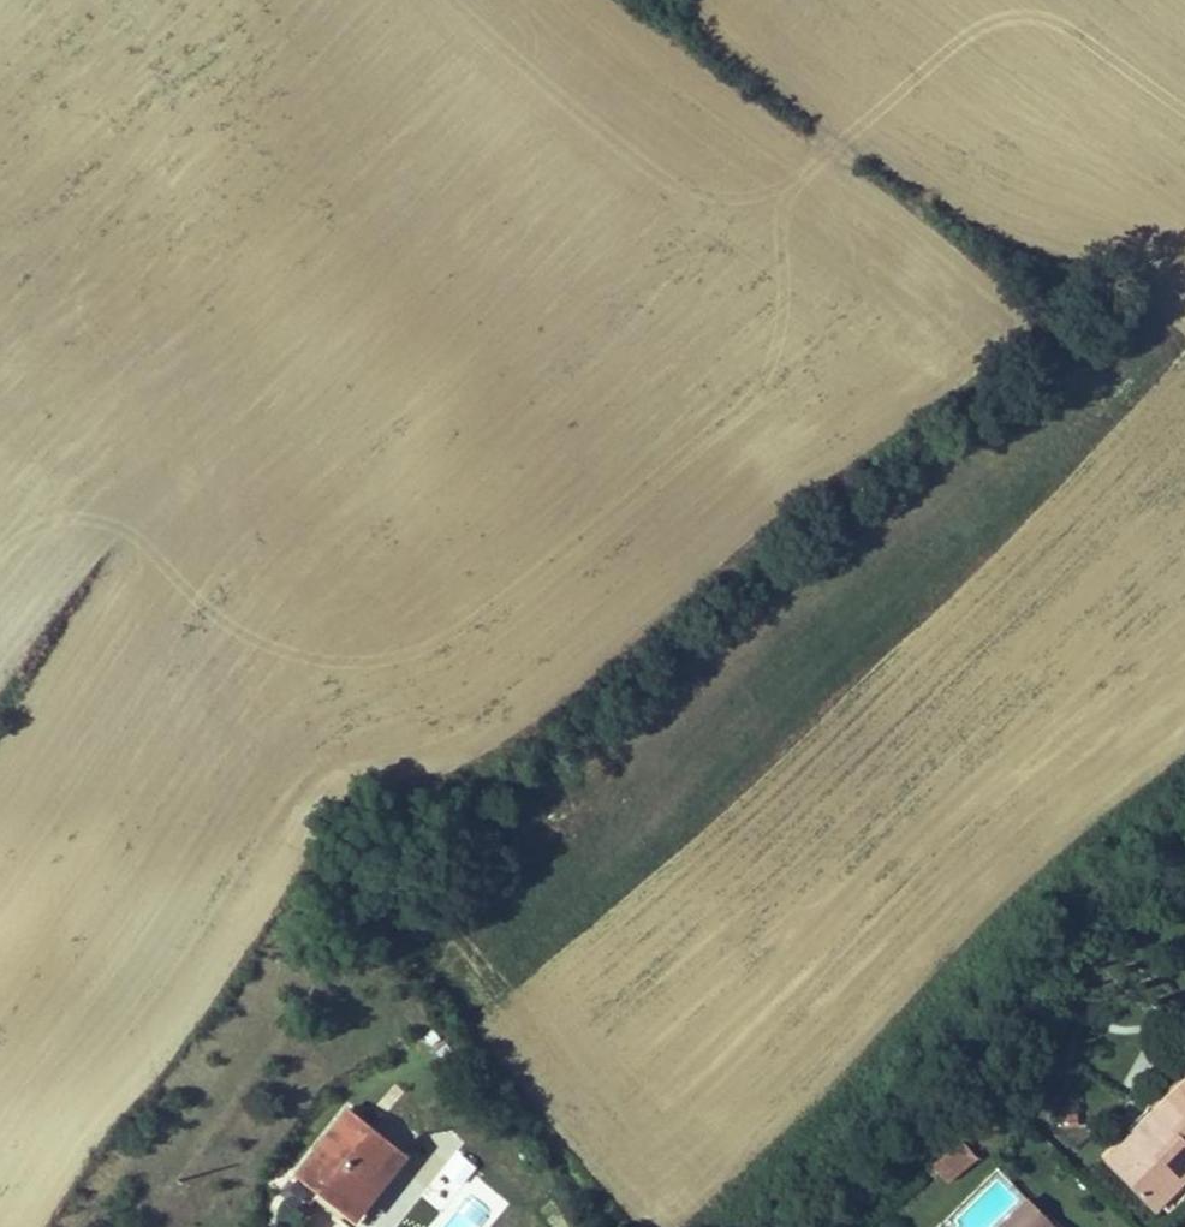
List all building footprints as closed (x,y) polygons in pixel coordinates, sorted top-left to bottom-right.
[(1177,1174),(1184,1165),(1184,1067),(1103,1155),(1152,1201),(1177,1174)] [(355,1117),(296,1178),(346,1226),(405,1166),(355,1117)] [(960,1171),(947,1154),(932,1168),(946,1184),(960,1171)] [(1021,1193),(988,1226),(1056,1226),(1021,1193)]
